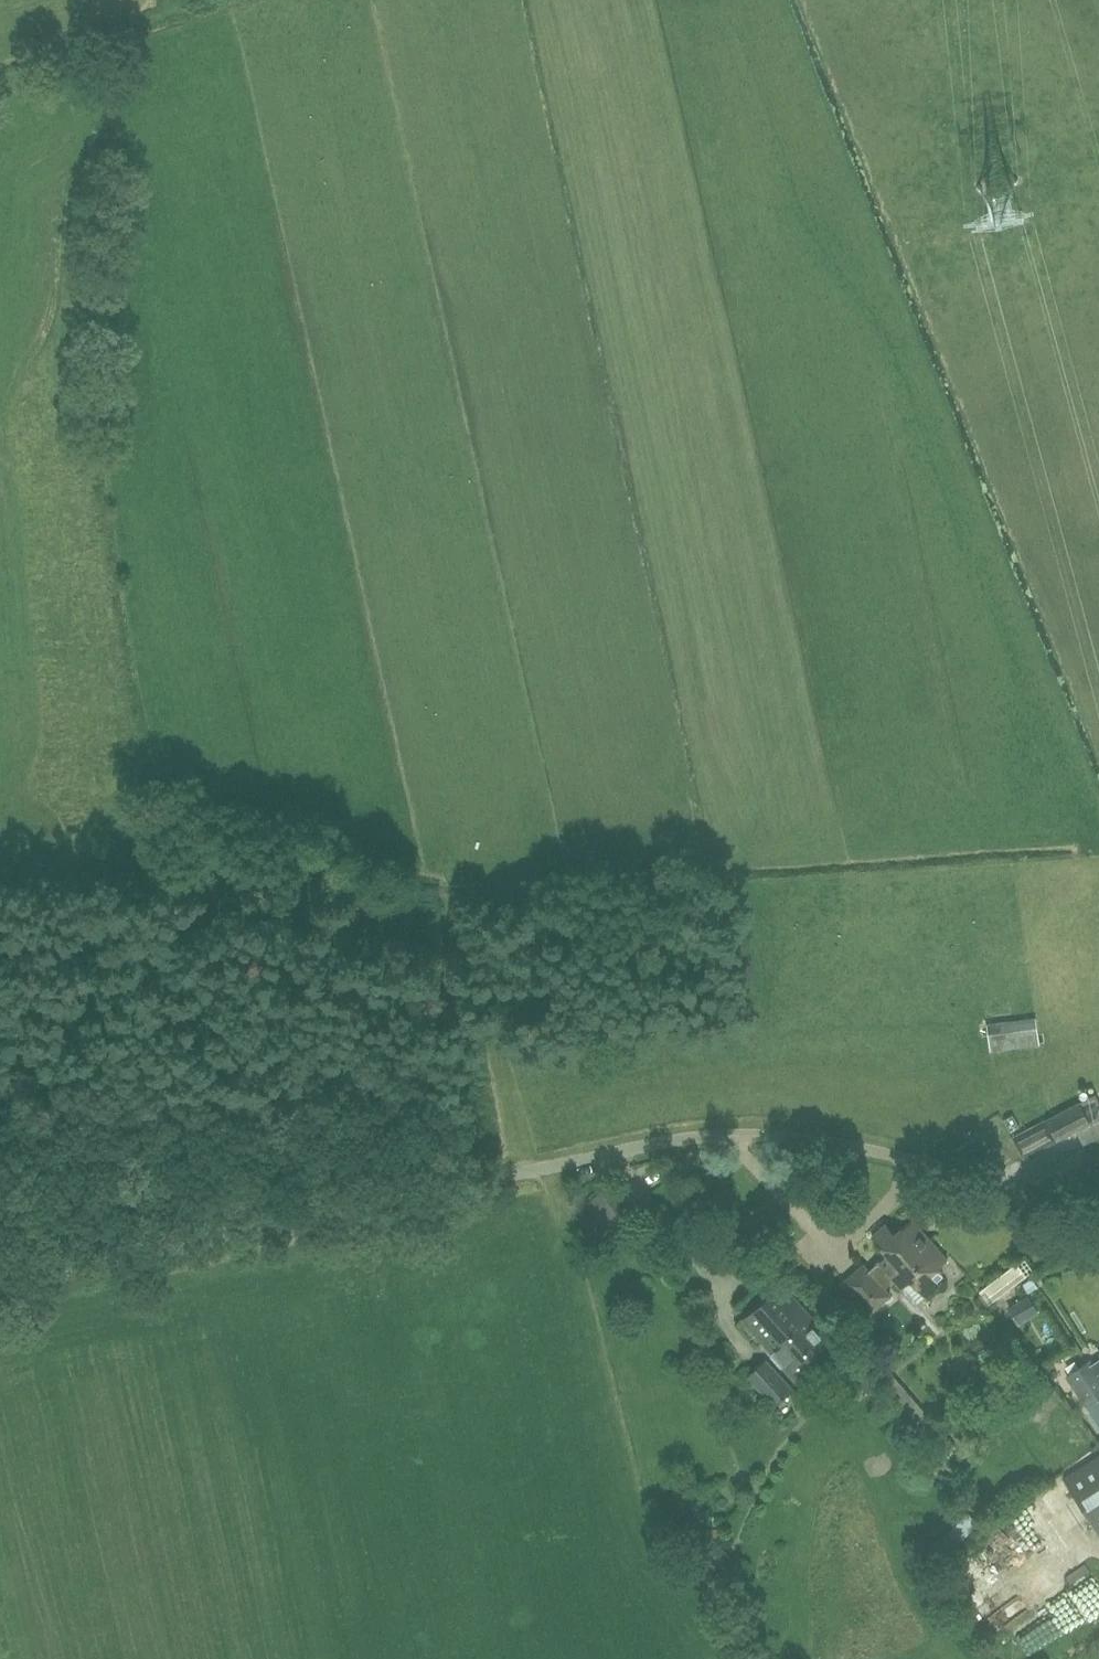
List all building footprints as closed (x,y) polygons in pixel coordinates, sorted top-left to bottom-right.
[(1003,1050),(1040,1045),(1036,1016),(999,1021),(1003,1050)] [(1080,1130),(1087,1143),(1098,1136),(1098,1099),(1096,1093),(1080,1102),(1080,1101),(1013,1137),(1024,1159),(1080,1130)] [(586,1203),(612,1236),(635,1218),(608,1185),(586,1203)] [(885,1287),(886,1286),(893,1280),(902,1290),(912,1280),(926,1297),(941,1284),(932,1273),(948,1259),(912,1218),(896,1233),(887,1222),(872,1235),(888,1253),(880,1260),(881,1261),(872,1270),(864,1262),(842,1282),(871,1314),(892,1295),(885,1287)] [(1012,1266),(979,1291),(989,1304),(1021,1279),(1012,1266)] [(746,1320),(801,1382),(841,1347),(820,1323),(823,1320),(815,1311),(812,1314),(785,1285),(746,1320)] [(1029,1295),(1009,1307),(1018,1324),(1039,1312),(1029,1295)] [(794,1388),(766,1358),(746,1376),(775,1406),(794,1388)] [(1067,1377),(1086,1404),(1098,1396),(1098,1360),(1093,1364),(1091,1361),(1067,1377)] [(954,1444),(890,1371),(880,1380),(943,1453),(954,1444)] [(1086,1404),(1098,1423),(1098,1396),(1086,1404)] [(1098,1533),(1098,1454),(1063,1477),(1098,1533)] [(968,1513),(949,1530),(958,1540),(977,1523),(968,1513)] [(1034,1558),(1025,1537),(979,1558),(988,1578),(1034,1558)] [(997,1597),(1014,1626),(1024,1620),(1040,1647),(1098,1613),(1098,1579),(1094,1569),(1078,1578),(1067,1557),(997,1597)]
